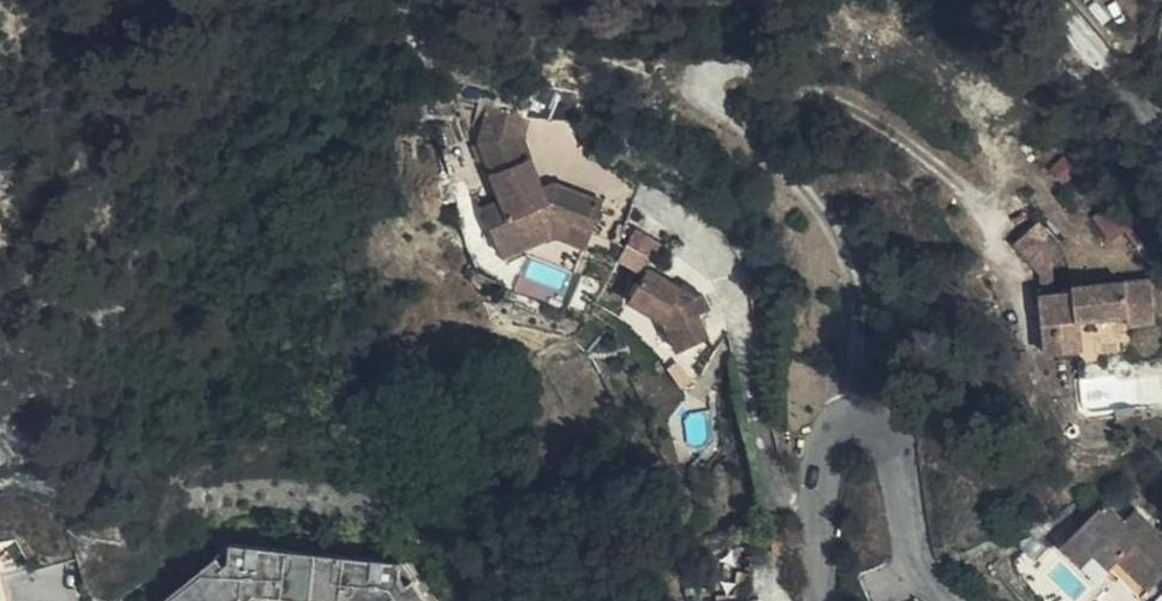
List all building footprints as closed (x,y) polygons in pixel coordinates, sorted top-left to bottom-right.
[(517,126),(485,116),(471,158),(487,190),(523,172),(512,148),(517,126)] [(523,172),(487,190),(498,212),(534,194),(523,172)] [(534,194),(498,212),(479,221),(501,263),(542,242),(561,249),(567,229),(585,235),(595,208),(548,192),(536,198),(534,194)] [(1097,213),(1107,240),(1135,229),(1125,203),(1097,213)] [(1042,293),(1055,293),(1051,267),(1067,254),(1040,224),(1014,245),(1041,277),(1042,293)] [(632,228),(624,264),(652,270),(659,234),(632,228)] [(542,242),(501,263),(505,271),(524,261),(570,278),(585,235),(567,229),(561,249),(542,242)] [(706,310),(698,295),(692,298),(677,290),(645,273),(630,301),(656,314),(672,352),(704,339),(694,316),(706,310)] [(1071,291),(1055,293),(1042,293),(1040,294),(1045,352),(1083,350),(1080,320),(1128,317),(1130,327),(1155,325),(1151,281),(1073,286),(1071,291)] [(692,298),(698,295),(679,285),(677,290),(692,298)] [(1146,522),(1134,533),(1124,522),(1105,505),(1071,538),(1107,573),(1112,569),(1142,598),(1161,578),(1161,538),(1146,522)] [(1134,533),(1146,522),(1135,511),(1124,522),(1134,533)] [(1098,582),(1107,573),(1071,538),(1062,545),(1098,582)] [(229,543),(212,558),(220,567),(224,563),(229,543)] [(229,543),(224,563),(220,567),(249,600),(378,600),(419,574),(410,562),(229,543)] [(220,567),(212,558),(162,600),(249,600),(220,567)] [(419,574),(378,600),(439,600),(419,574)]
